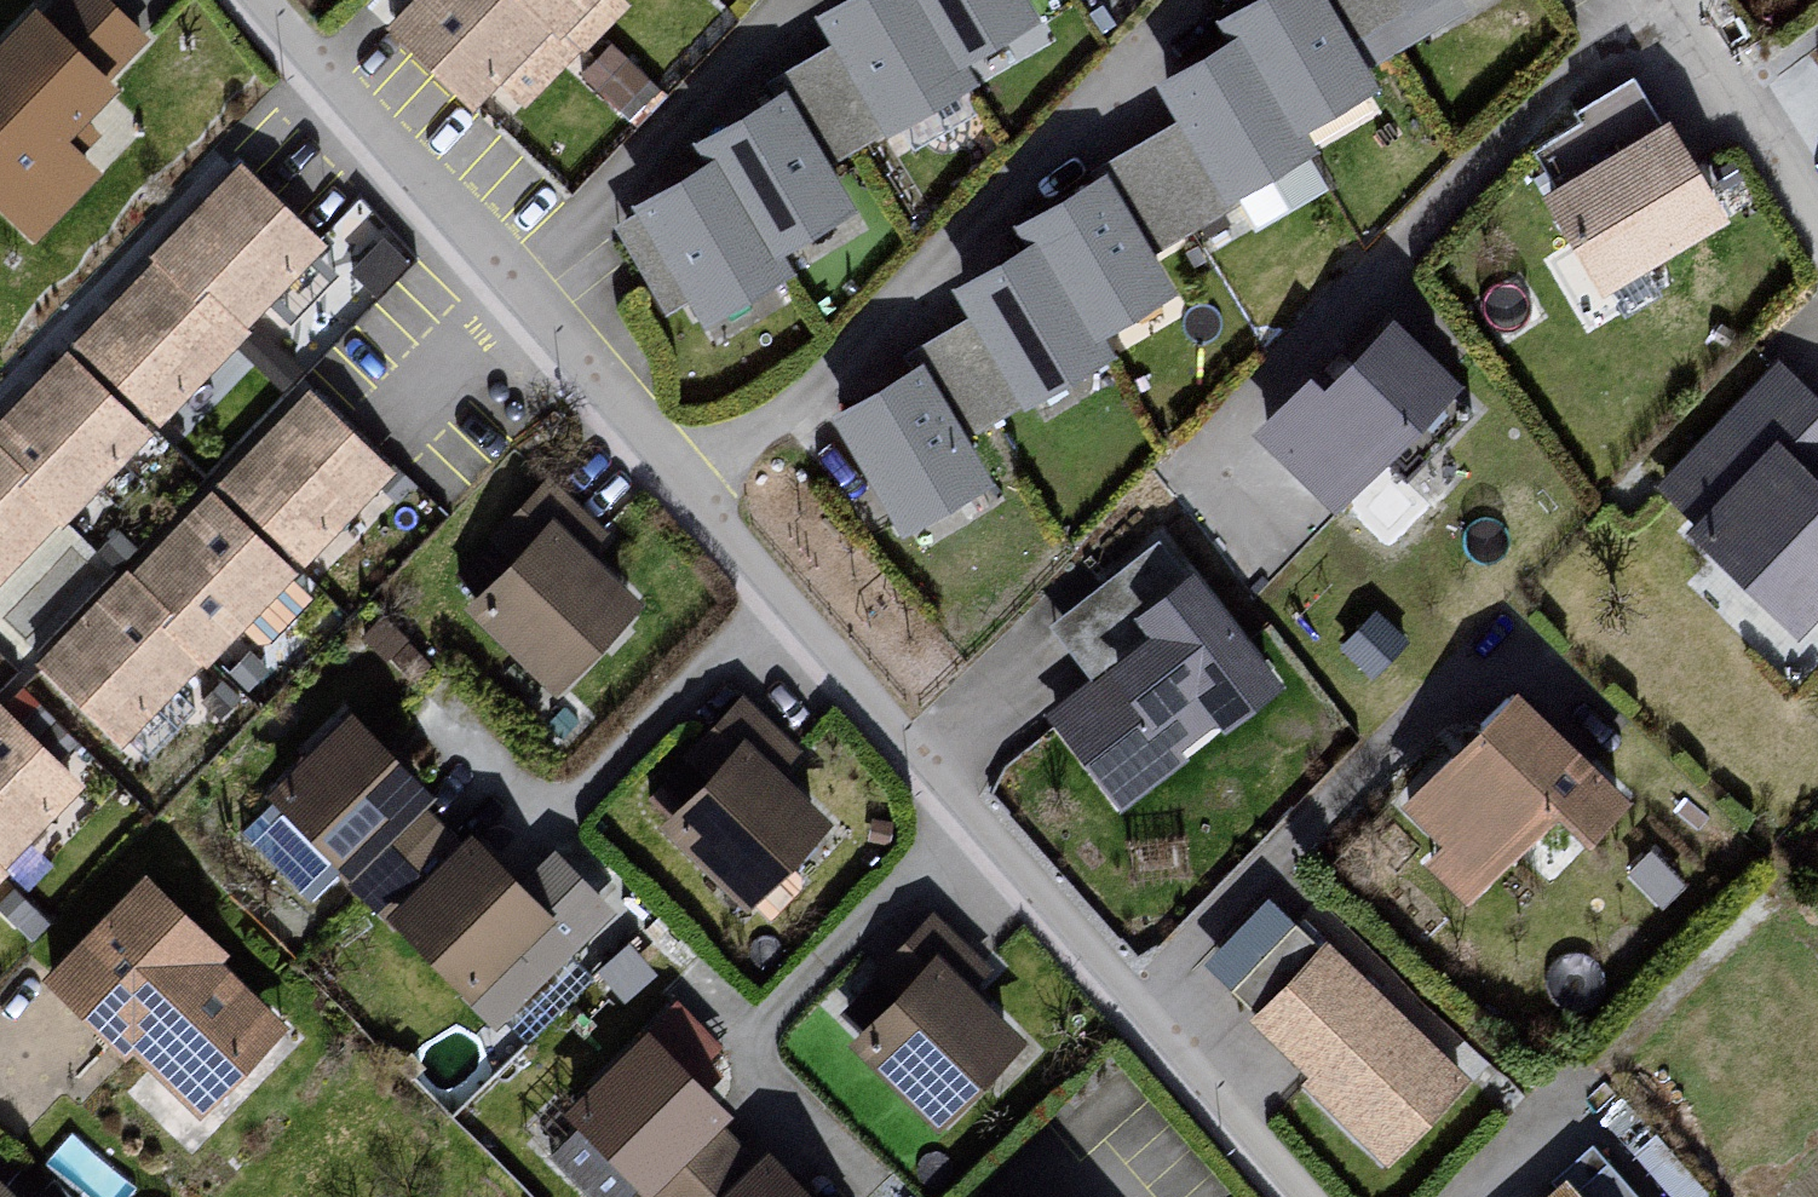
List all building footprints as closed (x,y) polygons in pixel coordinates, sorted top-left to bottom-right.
[(0,17),(0,229),(19,247),(83,182),(67,109),(140,32),(106,0),(41,0),(23,20),(8,8),(0,17)] [(365,30),(449,113),(535,27),(545,36),(580,0),(395,0),(365,30)] [(1002,0),(807,0),(787,11),(862,136),(958,79),(943,54),(1011,14),(1002,0)] [(1133,79),(1202,194),(1291,142),(1280,122),(1350,80),(1303,0),(1221,0),(1193,17),(1205,37),(1133,79)] [(825,204),(761,91),(670,142),(679,157),(603,200),(671,319),(765,265),(753,244),(825,204)] [(1701,214),(1640,117),(1517,194),(1579,291),(1701,214)] [(0,401),(0,569),(297,247),(222,167),(0,401)] [(1148,289),(1083,174),(993,224),(1003,243),(933,282),(1001,402),(1090,352),(1077,328),(1148,289)] [(1433,378),(1357,308),(1287,383),(1276,373),(1223,429),(1310,510),(1433,378)] [(1762,356),(1639,485),(1671,514),(1660,525),(1775,633),(1817,587),(1817,499),(1808,489),(1817,479),(1817,409),(1762,356)] [(895,361),(805,414),(875,533),(965,480),(895,361)] [(375,474),(288,392),(20,669),(103,748),(375,474)] [(530,512),(440,605),(540,701),(630,608),(530,512)] [(1254,679),(1169,569),(1123,594),(1116,633),(1089,649),(1082,677),(1039,711),(1103,794),(1254,679)] [(1599,787),(1480,681),(1372,802),(1419,843),(1403,861),(1442,896),(1522,805),(1556,835),(1599,787)] [(439,832),(320,725),(242,811),(361,917),(439,832)] [(0,736),(0,859),(65,788),(0,736)] [(812,821),(721,740),(634,836),(725,918),(812,821)] [(442,836),(361,917),(473,1037),(562,949),(442,836)] [(14,983),(172,1115),(260,1030),(198,965),(212,954),(118,870),(14,983)] [(869,1000),(826,1039),(919,1124),(996,1044),(951,988),(976,970),(919,920),(865,968),(869,1000)] [(1457,1085),(1310,934),(1224,1017),(1372,1168),(1457,1085)] [(554,1104),(637,1196),(693,1196),(736,1155),(625,1030),(554,1104)] [(736,1155),(696,1196),(783,1196),(736,1155)]
